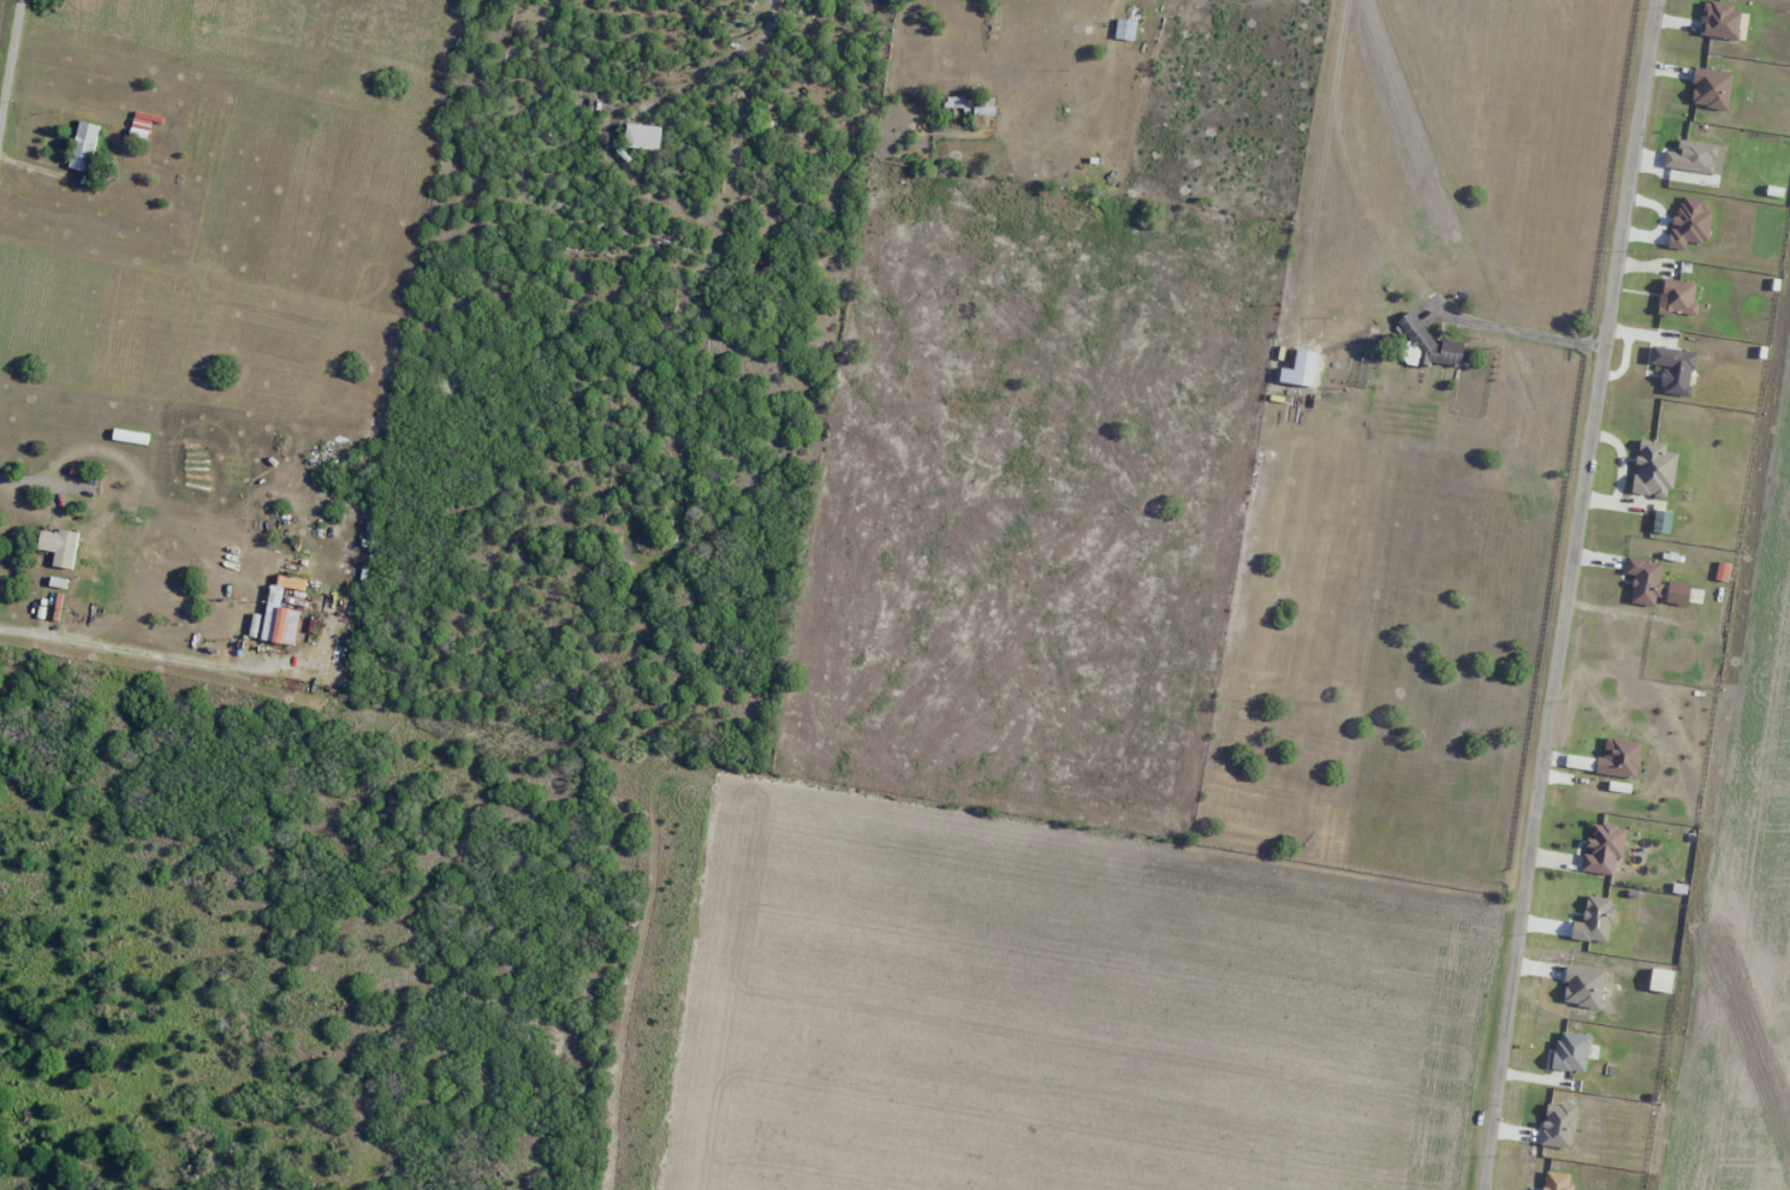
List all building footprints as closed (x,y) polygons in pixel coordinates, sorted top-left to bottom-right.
[(994,97),(942,97),(942,113),(994,113),(994,97)] [(86,174),(100,127),(79,120),(65,167),(86,174)] [(655,152),(659,129),(625,123),(621,147),(655,152)] [(73,569),(76,532),(56,530),(53,567),(73,569)] [(302,588),(302,580),(281,578),(280,586),(302,588)] [(260,641),(292,646),(296,611),(277,608),(280,586),(268,585),(260,641)]
